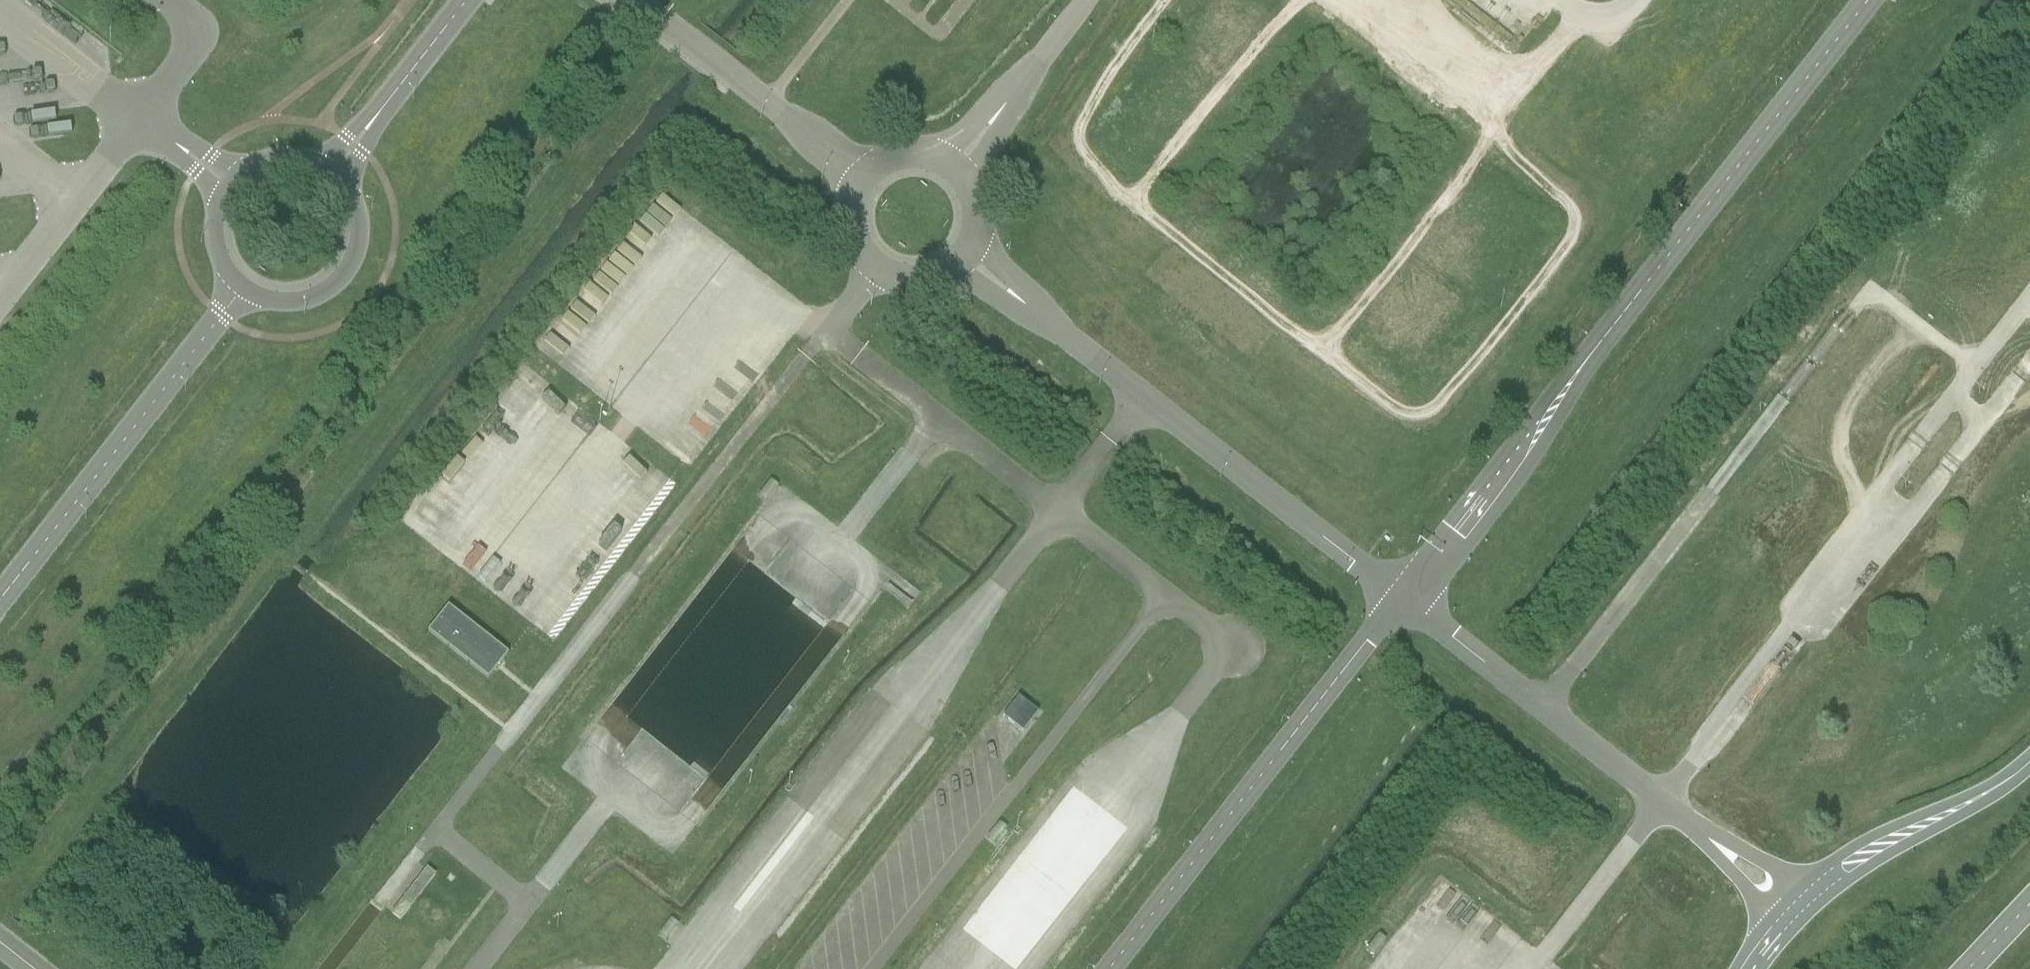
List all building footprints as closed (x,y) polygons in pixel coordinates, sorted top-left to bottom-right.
[(498,654),(438,606),(417,631),(478,679),(498,654)] [(1001,718),(1022,733),(1038,713),(1017,697),(1001,718)] [(404,899),(412,905),(435,876),(427,870),(404,899)] [(392,914),(400,921),(410,907),(402,901),(392,914)]
